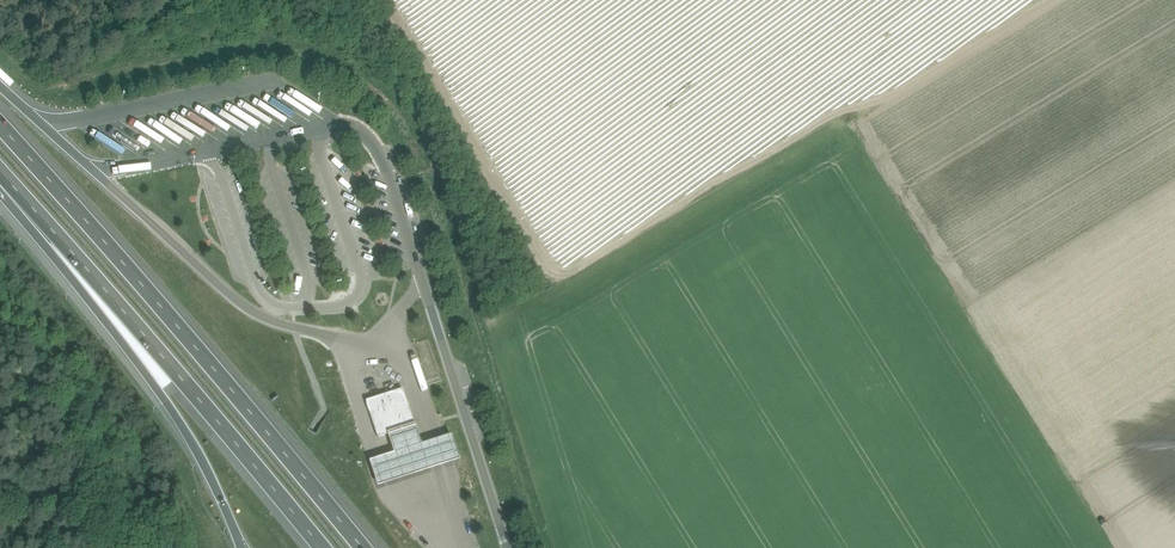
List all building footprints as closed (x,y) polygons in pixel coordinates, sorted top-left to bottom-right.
[(308,117),(312,111),(286,93),(282,100),(308,117)] [(145,125),(141,131),(168,149),(172,142),(145,125)] [(390,440),(392,439),(415,432),(417,431),(416,427),(408,402),(406,396),(379,405),(389,436),(390,440)] [(417,431),(390,440),(396,455),(372,464),(380,488),(460,462),(451,438),(422,446),(417,431)]
